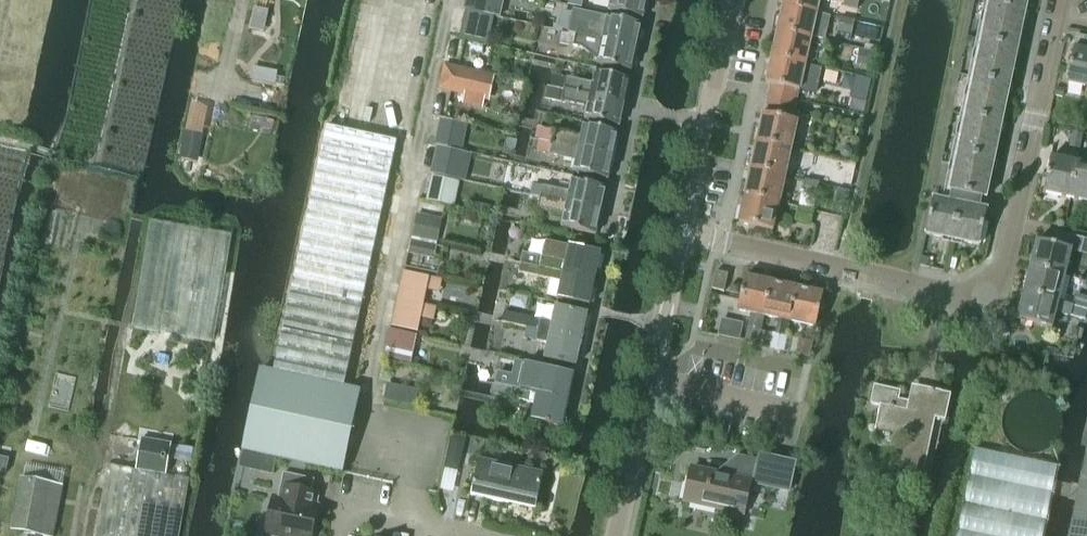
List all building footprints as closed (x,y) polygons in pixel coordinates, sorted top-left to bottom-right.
[(464,10),(500,18),(505,0),(466,0),(464,10)] [(568,7),(572,7),(581,9),(583,0),(569,0),(568,7)] [(609,11),(643,18),(643,16),(646,12),(647,6),(646,3),(647,0),(611,0),(609,11)] [(782,6),(816,13),(819,0),(784,0),(782,6)] [(842,7),(857,10),(859,0),(843,0),(842,7)] [(958,154),(994,162),(1028,0),(991,0),(958,154)] [(782,6),(777,32),(810,39),(816,13),(782,6)] [(570,22),(567,34),(636,49),(637,42),(640,39),(641,32),(641,29),(641,25),(607,18),(572,11),(570,22)] [(255,12),(250,34),(264,37),(268,15),(255,12)] [(837,33),(851,37),(855,22),(841,18),(837,33)] [(777,32),(771,58),(805,65),(810,39),(777,32)] [(562,33),(560,45),(562,45),(573,47),(582,50),(597,62),(597,64),(631,71),(632,68),(634,66),(636,59),(634,55),(636,49),(567,34),(567,35),(566,34),(565,34),(562,33)] [(1086,88),(1086,51),(1086,47),(1086,38),(1076,36),(1066,84),(1086,88)] [(859,50),(856,63),(873,67),(876,54),(859,50)] [(770,84),(797,90),(799,91),(805,65),(771,58),(766,83),(770,84)] [(443,66),(437,90),(461,95),(467,71),(443,66)] [(267,70),(264,83),(275,85),(276,77),(277,72),(267,70)] [(550,87),(624,103),(625,95),(628,92),(629,87),(628,83),(629,80),(595,73),(593,83),(566,78),(566,79),(552,76),(550,87)] [(857,77),(852,99),(866,103),(871,81),(857,77)] [(770,84),(768,95),(795,101),(797,90),(770,84)] [(585,119),(619,126),(619,122),(622,120),(623,113),(622,110),(624,103),(550,87),(550,88),(547,87),(545,98),(561,102),(587,108),(585,119)] [(1056,88),(1054,97),(1063,98),(1065,90),(1057,88),(1056,88)] [(766,103),(764,114),(791,120),(793,109),(766,103)] [(764,114),(757,142),(791,149),(797,122),(791,120),(764,114)] [(441,119),(435,144),(448,147),(454,122),(441,119)] [(539,140),(539,141),(612,157),(614,148),(616,146),(618,141),(617,135),(617,132),(584,125),(581,137),(537,128),(535,139),(539,140)] [(327,126),(273,373),(343,388),(397,141),(327,126)] [(184,131),(179,158),(198,162),(203,135),(184,131)] [(1074,133),(1071,147),(1081,149),(1084,135),(1074,133)] [(573,173),(607,180),(608,176),(610,174),(612,168),(610,163),(612,157),(539,141),(537,153),(576,161),(573,173)] [(757,142),(751,169),(785,176),(791,149),(757,142)] [(437,147),(431,172),(446,176),(452,150),(437,147)] [(842,149),(840,155),(845,160),(851,158),(852,151),(848,147),(842,149)] [(958,154),(948,203),(960,206),(982,210),(984,200),(986,200),(993,167),(994,162),(958,154)] [(1043,193),(1070,199),(1077,164),(1050,158),(1043,193)] [(1070,199),(1086,203),(1086,166),(1077,164),(1070,199)] [(751,169),(745,195),(779,203),(785,176),(751,169)] [(431,177),(426,200),(440,203),(445,180),(431,177)] [(801,196),(816,199),(820,183),(805,180),(801,196)] [(532,197),(540,199),(600,212),(602,204),(605,201),(606,194),(605,190),(605,188),(571,181),(569,193),(543,187),(534,185),(532,197)] [(838,191),(835,201),(845,203),(848,194),(838,191)] [(773,231),(779,203),(745,195),(739,224),(773,231)] [(561,228),(595,234),(596,232),(599,229),(600,221),(599,218),(600,212),(540,199),(537,210),(564,216),(561,228)] [(933,200),(926,236),(953,241),(960,206),(948,203),(934,200),(933,200)] [(960,206),(953,241),(980,247),(985,222),(987,212),(982,210),(960,206)] [(795,222),(811,226),(814,211),(798,208),(795,222)] [(416,215),(412,237),(430,241),(434,218),(416,215)] [(150,221),(132,329),(214,343),(232,235),(150,221)] [(1036,241),(1030,267),(1065,276),(1071,250),(1081,253),(1085,239),(1055,232),(1052,245),(1036,241)] [(410,241),(408,254),(419,256),(422,243),(410,241)] [(523,254),(520,264),(594,280),(600,253),(569,246),(565,263),(523,254)] [(557,298),(589,305),(594,280),(520,264),(518,273),(561,283),(557,298)] [(1030,267),(1023,294),(1072,306),(1072,305),(1058,302),(1065,276),(1030,267)] [(405,272),(399,299),(423,304),(429,277),(405,272)] [(729,275),(716,272),(712,289),(724,292),(729,275)] [(743,288),(738,310),(751,313),(748,329),(745,343),(758,346),(764,316),(771,283),(745,278),(743,288)] [(771,283),(764,316),(779,319),(776,335),(774,334),(772,340),(771,349),(783,352),(787,337),(790,322),(797,289),(771,283)] [(739,287),(732,285),(730,293),(737,295),(739,287)] [(797,289),(790,322),(816,328),(823,295),(797,289)] [(1017,320),(1052,328),(1056,312),(1081,319),(1084,309),(1072,306),(1023,294),(1017,320)] [(1072,305),(1072,306),(1084,309),(1086,298),(1078,296),(1074,299),(1072,305)] [(399,301),(393,328),(417,334),(423,307),(399,301)] [(504,313),(502,323),(506,324),(526,329),(538,331),(581,340),(587,313),(556,307),(556,308),(548,306),(545,309),(542,322),(540,321),(508,314),(504,313)] [(548,343),(545,360),(576,366),(581,340),(538,331),(526,329),(524,338),(548,343)] [(392,332),(386,359),(410,365),(417,338),(392,332)] [(800,340),(797,355),(810,358),(813,343),(800,340)] [(498,374),(496,386),(513,389),(569,401),(574,375),(516,362),(513,377),(498,374)] [(273,373),(266,371),(260,370),(242,451),(342,473),(359,391),(343,388),(273,373)] [(493,385),(491,395),(511,400),(535,404),(532,420),(563,427),(569,401),(513,389),(496,386),(493,385)] [(880,406),(875,430),(876,430),(877,425),(910,432),(899,481),(897,481),(897,482),(920,487),(936,418),(943,420),(946,420),(951,395),(950,395),(917,387),(914,403),(899,400),(901,391),(875,386),(870,404),(880,406)] [(142,441),(137,471),(166,476),(171,446),(142,441)] [(451,449),(446,467),(458,470),(461,457),(458,451),(451,449)] [(1057,467),(975,449),(956,535),(1043,535),(1057,467)] [(1070,535),(1086,535),(1086,455),(1070,535)] [(265,457),(262,472),(265,472),(273,474),(276,459),(265,457)] [(692,468),(685,502),(743,515),(750,483),(790,491),(796,464),(781,460),(780,466),(738,457),(734,478),(715,473),(692,468)] [(6,476),(9,461),(0,459),(0,475),(6,476)] [(471,496),(535,509),(543,474),(518,468),(479,460),(471,496)] [(95,535),(180,535),(189,480),(166,476),(137,471),(107,467),(95,535)] [(274,499),(267,533),(280,535),(311,535),(316,509),(312,508),(315,493),(311,493),(314,480),(284,474),(279,500),(274,499)] [(12,530),(41,535),(54,535),(57,518),(46,516),(52,485),(21,479),(12,530)]
